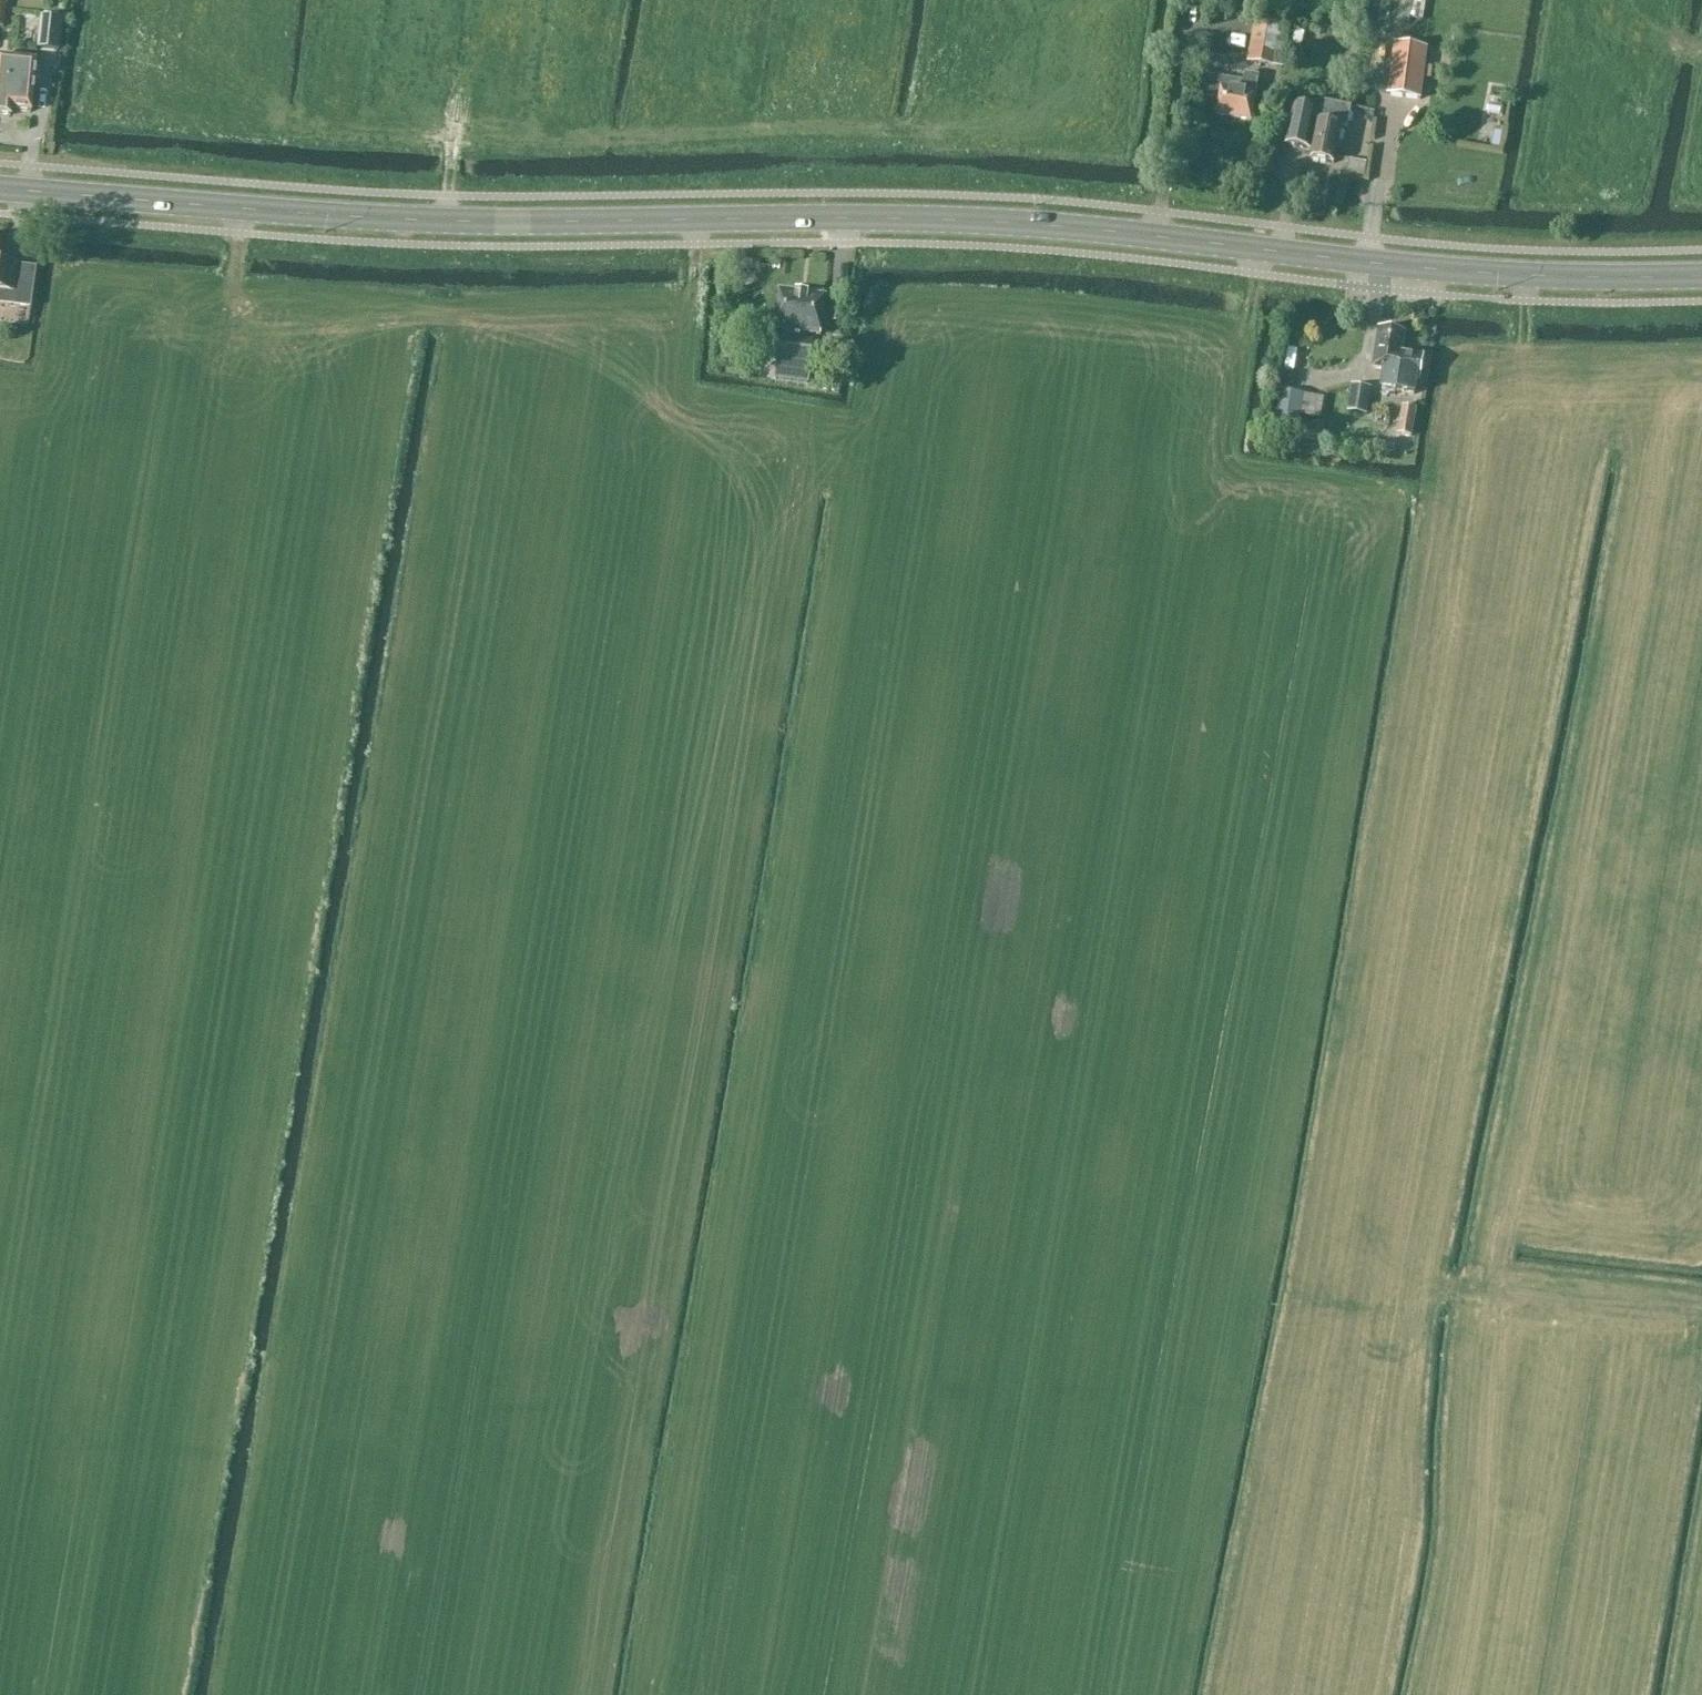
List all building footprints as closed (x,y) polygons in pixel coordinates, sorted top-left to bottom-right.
[(55,24),(39,22),(36,48),(52,50),(55,24)] [(1290,30),(1257,24),(1250,63),(1271,67),(1272,65),(1283,67),(1290,30)] [(1427,49),(1393,45),(1386,95),(1420,99),(1427,49)] [(10,117),(10,112),(30,114),(33,83),(33,82),(38,80),(38,71),(34,69),(35,62),(0,58),(0,116),(10,117)] [(1221,88),(1216,116),(1251,122),(1256,95),(1255,95),(1258,77),(1245,74),(1244,83),(1222,79),(1221,88)] [(1295,105),(1293,105),(1284,146),(1312,152),(1310,161),(1334,166),(1342,128),(1341,127),(1343,118),(1318,112),(1319,110),(1316,110),(1318,101),(1297,97),(1295,105)] [(0,239),(0,305),(28,310),(31,294),(11,291),(15,266),(4,264),(8,240),(0,239)] [(826,299),(780,293),(775,332),(792,334),(791,340),(780,338),(778,361),(777,370),(808,373),(809,365),(810,365),(813,343),(803,341),(803,335),(821,338),(826,299)] [(844,309),(832,307),(830,323),(842,325),(844,309)] [(1405,334),(1379,330),(1372,369),(1383,371),(1380,389),(1414,395),(1416,382),(1419,383),(1423,359),(1402,355),(1405,334)] [(1286,351),(1284,374),(1296,375),(1298,352),(1286,351)] [(1370,389),(1351,386),(1347,413),(1366,416),(1370,389)] [(1323,399),(1279,392),(1273,427),(1297,431),(1300,416),(1320,419),(1323,399)] [(1416,410),(1401,407),(1397,435),(1411,437),(1416,410)] [(1323,434),(1301,431),(1299,441),(1321,445),(1323,434)]
